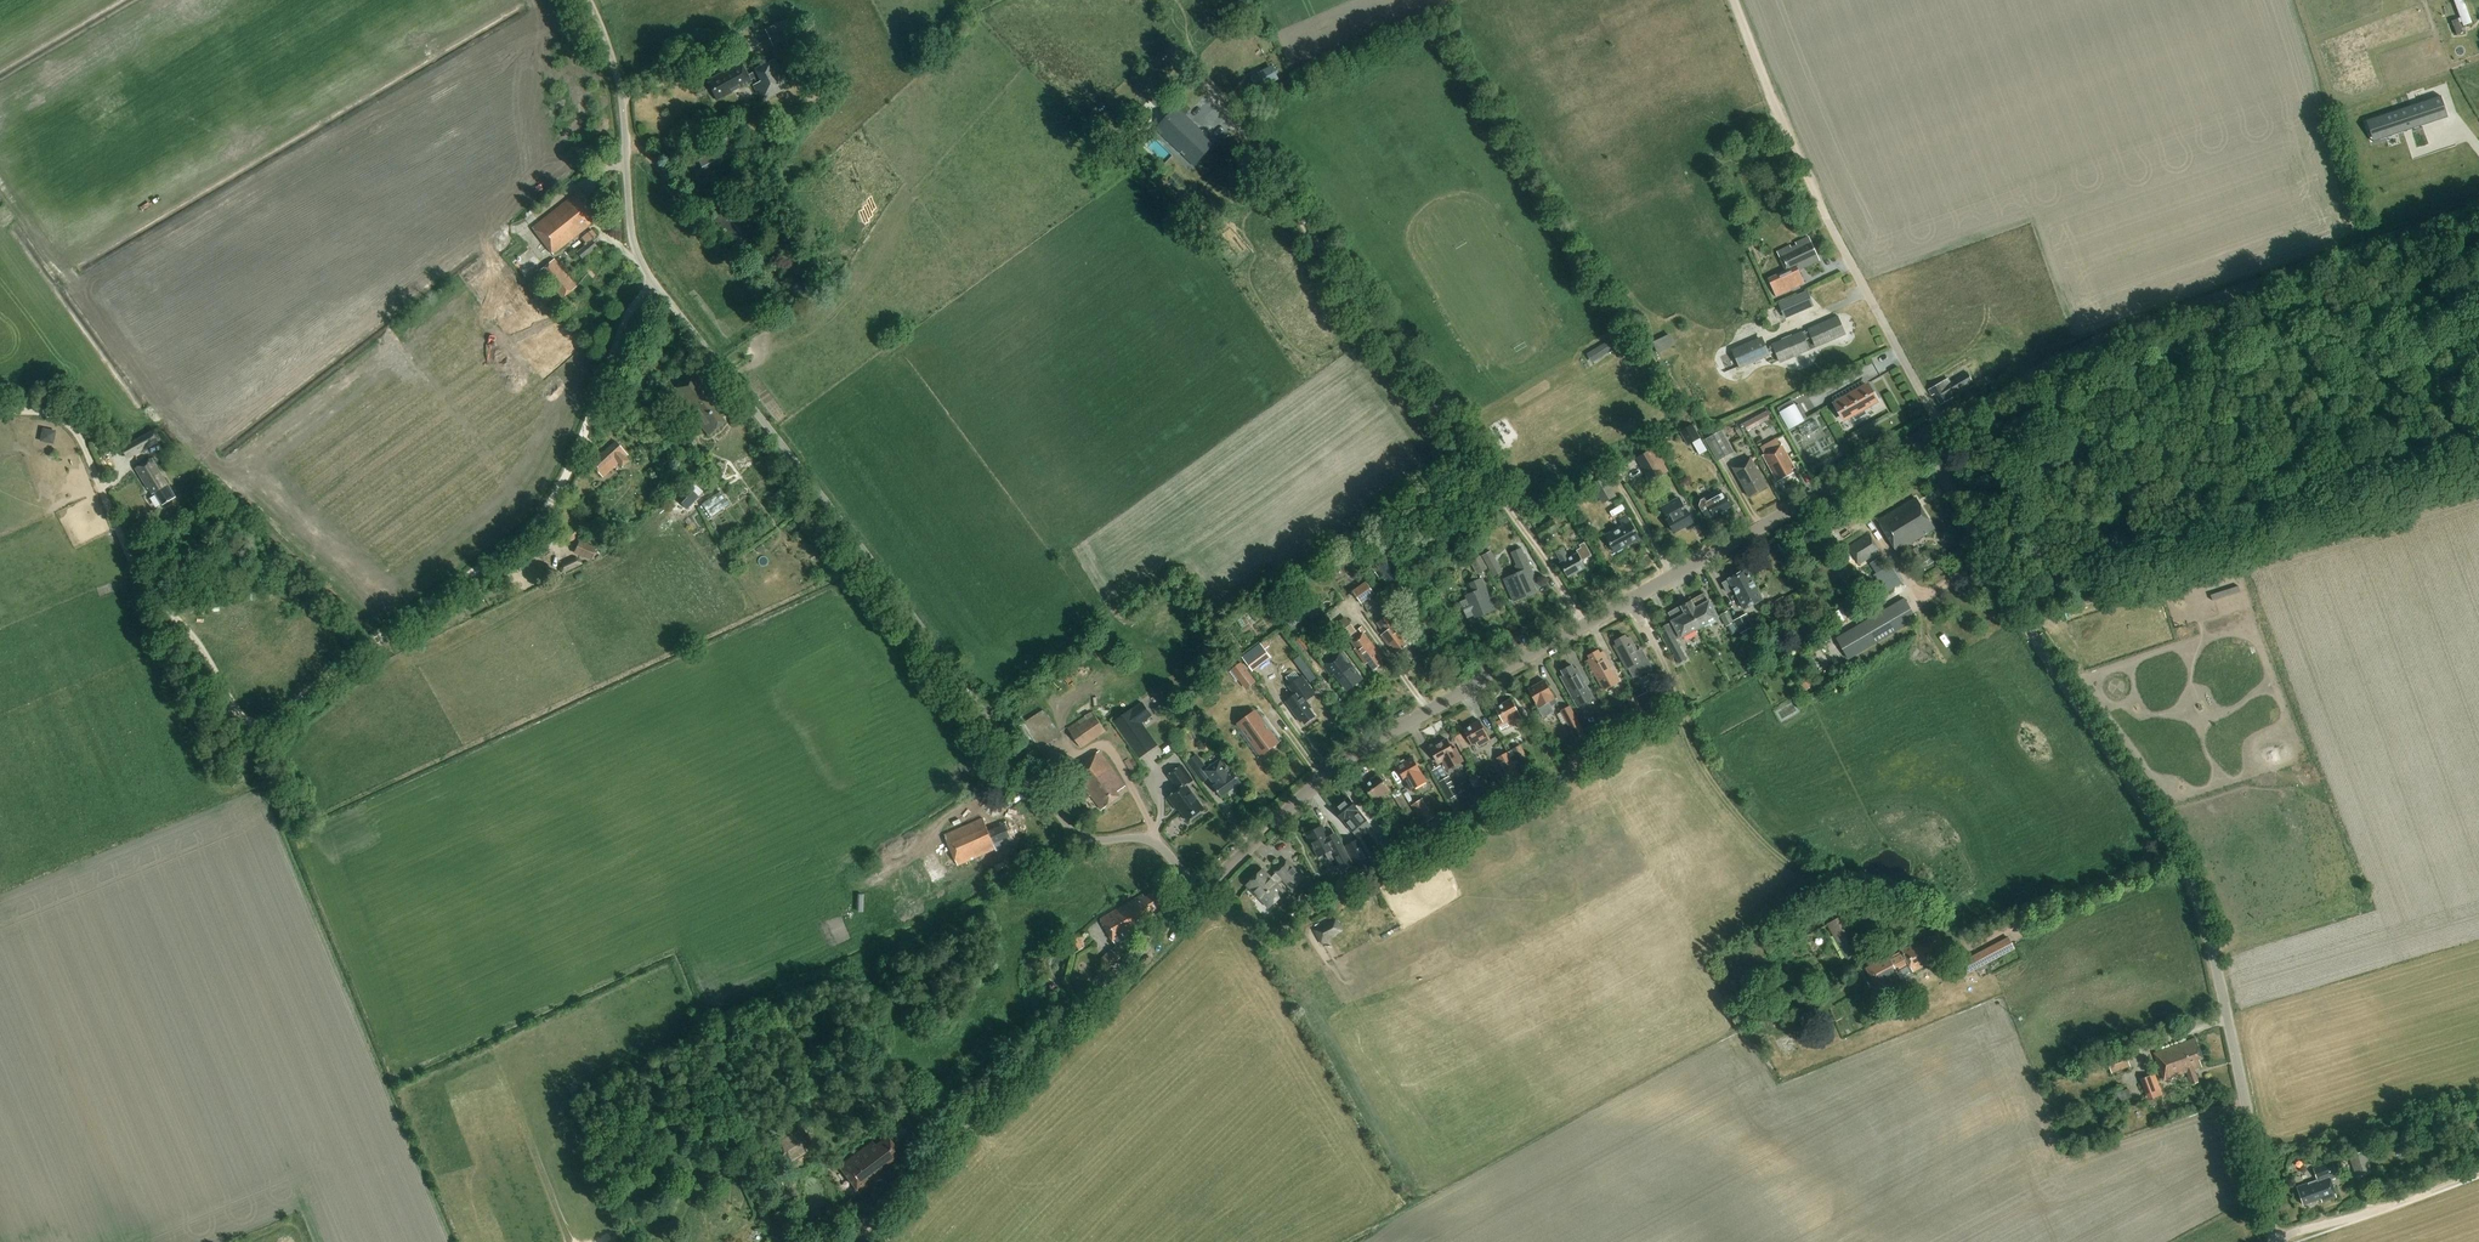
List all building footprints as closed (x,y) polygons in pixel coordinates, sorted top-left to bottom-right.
[(786,19),(765,29),(774,47),(795,37),(786,19)] [(775,60),(765,65),(755,70),(756,71),(749,75),(743,63),(720,75),(718,72),(708,78),(711,83),(708,85),(717,101),(752,82),(751,80),(754,78),(757,83),(753,85),(762,102),(789,88),(775,60)] [(1282,69),(1259,81),(1263,89),(1286,77),(1282,69)] [(2429,100),(2359,123),(2367,143),(2436,120),(2429,100)] [(1192,161),(1211,142),(1179,110),(1158,131),(1179,153),(1182,150),(1192,161)] [(727,144),(700,156),(706,170),(734,158),(727,144)] [(595,216),(599,212),(594,205),(592,206),(579,189),(532,227),(553,254),(597,218),(595,216)] [(587,244),(577,252),(582,259),(597,247),(592,240),(598,236),(592,229),(582,237),(587,244)] [(1779,249),(1787,268),(1769,277),(1777,295),(1808,282),(1801,269),(1821,260),(1810,235),(1779,249)] [(577,286),(555,259),(540,271),(562,298),(577,286)] [(591,270),(588,274),(593,278),(596,275),(591,270)] [(1793,297),(1780,303),(1785,316),(1799,310),(1793,297)] [(1837,319),(1839,318),(1838,316),(1808,329),(1809,330),(1805,332),(1804,330),(1791,336),(1791,334),(1780,338),(1781,340),(1768,346),(1769,348),(1765,349),(1761,339),(1733,351),(1739,364),(1737,365),(1738,367),(1754,360),(1755,362),(1763,359),(1762,357),(1773,352),(1772,350),(1775,349),(1779,360),(1807,348),(1804,340),(1812,336),(1815,344),(1843,332),(1837,319)] [(1657,339),(1662,351),(1679,343),(1674,332),(1657,339)] [(1600,358),(1617,348),(1612,340),(1595,349),(1600,358)] [(722,417),(730,411),(722,401),(721,402),(714,394),(715,393),(696,370),(671,390),(708,435),(725,421),(722,417)] [(1944,379),(1928,389),(1932,394),(1934,393),(1940,404),(1953,397),(1951,395),(1966,387),(1975,382),(1970,371),(1950,381),(1949,378),(1945,380),(1944,379)] [(1986,376),(1977,381),(1980,386),(1989,381),(1986,376)] [(1863,407),(1876,400),(1868,386),(1835,404),(1843,418),(1851,414),(1854,421),(1867,414),(1863,407)] [(1793,399),(1778,408),(1782,414),(1779,416),(1787,429),(1789,427),(1790,429),(1805,421),(1804,418),(1807,417),(1800,404),(1797,406),(1793,399)] [(636,410),(629,416),(635,422),(641,417),(636,410)] [(1774,418),(1770,410),(1744,423),(1748,432),(1774,418)] [(633,426),(639,433),(640,432),(645,437),(651,431),(641,419),(633,426)] [(1702,437),(1695,425),(1681,432),(1688,444),(1702,437)] [(42,439),(55,443),(59,430),(45,426),(42,439)] [(121,447),(128,460),(161,441),(155,429),(121,447)] [(1734,452),(1722,430),(1706,439),(1718,461),(1734,452)] [(115,438),(103,445),(107,452),(119,445),(115,438)] [(629,456),(616,441),(602,454),(600,452),(588,463),(602,478),(618,463),(622,468),(630,461),(627,457),(629,456)] [(1792,469),(1795,467),(1783,445),(1764,455),(1776,478),(1778,481),(1794,472),(1792,469)] [(1658,451),(1639,461),(1651,482),(1669,471),(1658,451)] [(163,504),(176,496),(152,457),(136,467),(152,493),(155,491),(163,504)] [(1750,497),(1767,487),(1750,458),(1733,468),(1750,497)] [(1609,480),(1594,487),(1603,503),(1617,496),(1609,480)] [(681,504),(683,506),(687,510),(699,497),(696,494),(695,493),(693,491),(689,488),(678,500),(681,504)] [(1699,507),(1703,514),(1706,519),(1712,516),(1713,517),(1721,512),(1722,515),(1726,512),(1725,510),(1732,506),(1725,494),(1723,495),(1720,490),(1709,496),(1701,500),(1700,502),(1699,504),(1699,507)] [(711,515),(732,505),(725,491),(704,501),(711,515)] [(1896,551),(1934,528),(1915,497),(1877,520),(1896,551)] [(1661,507),(1668,521),(1666,522),(1673,534),(1693,523),(1685,511),(1685,512),(1678,498),(1661,507)] [(1555,504),(1550,508),(1554,513),(1559,510),(1555,504)] [(1615,553),(1640,540),(1627,518),(1620,522),(1623,527),(1606,537),(1615,553)] [(1536,529),(1543,539),(1560,530),(1553,519),(1536,529)] [(578,522),(564,534),(570,542),(587,529),(584,525),(582,526),(578,522)] [(1869,536),(1849,548),(1859,565),(1880,553),(1869,536)] [(579,540),(576,548),(579,550),(577,555),(590,560),(595,547),(579,540)] [(1377,544),(1366,551),(1372,559),(1382,552),(1377,544)] [(1567,576),(1584,566),(1576,553),(1568,557),(1562,547),(1554,551),(1560,561),(1560,563),(1567,576)] [(1917,547),(1911,551),(1916,558),(1922,555),(1917,547)] [(1522,548),(1512,552),(1517,565),(1516,565),(1519,573),(1504,579),(1514,602),(1536,592),(1531,579),(1535,578),(1522,548)] [(1401,564),(1395,556),(1393,552),(1378,562),(1380,566),(1380,567),(1395,589),(1406,581),(1396,568),(1401,564)] [(1492,554),(1484,558),(1489,569),(1498,565),(1492,554)] [(1488,569),(1481,555),(1471,560),(1478,574),(1488,569)] [(576,557),(561,564),(559,568),(562,573),(582,564),(580,559),(576,557)] [(1874,576),(1887,594),(1905,581),(1893,563),(1874,576)] [(1762,601),(1745,571),(1728,579),(1728,580),(1722,583),(1727,593),(1733,589),(1745,610),(1762,601)] [(1311,577),(1305,581),(1307,583),(1310,587),(1315,583),(1312,579),(1311,577)] [(1433,590),(1439,585),(1434,578),(1427,582),(1433,590)] [(1469,583),(1473,593),(1465,596),(1467,599),(1462,601),(1468,618),(1474,615),(1475,619),(1491,612),(1486,599),(1490,597),(1482,578),(1469,583)] [(1353,591),(1362,603),(1375,594),(1367,582),(1353,591)] [(1703,594),(1686,604),(1699,627),(1717,617),(1708,601),(1707,601),(1703,594)] [(1905,598),(1836,638),(1849,660),(1918,620),(1905,598)] [(1659,628),(1671,651),(1678,664),(1686,660),(1675,640),(1680,637),(1680,638),(1699,627),(1686,604),(1668,614),(1672,620),(1671,621),(1671,622),(1666,624),(1659,628)] [(1734,622),(1728,611),(1721,615),(1727,626),(1734,622)] [(1407,641),(1400,631),(1402,629),(1392,613),(1377,623),(1384,633),(1382,635),(1391,646),(1393,645),(1398,651),(1407,645),(1405,642),(1407,641)] [(1748,614),(1735,621),(1742,634),(1755,627),(1748,614)] [(1358,632),(1346,617),(1332,628),(1344,643),(1358,632)] [(1306,635),(1307,636),(1311,644),(1319,639),(1314,630),(1306,635)] [(1351,642),(1356,648),(1355,648),(1367,664),(1369,663),(1374,670),(1384,662),(1381,659),(1383,657),(1364,632),(1351,642)] [(1616,647),(1628,670),(1629,669),(1634,678),(1652,668),(1642,649),(1638,651),(1631,639),(1628,640),(1626,636),(1617,641),(1619,645),(1616,647)] [(1270,646),(1266,641),(1242,659),(1252,673),(1272,658),(1265,649),(1270,646)] [(1349,690),(1363,680),(1341,651),(1324,663),(1333,675),(1335,673),(1349,690)] [(1617,662),(1611,665),(1605,653),(1602,655),(1600,651),(1590,656),(1592,660),(1589,662),(1601,684),(1617,675),(1619,680),(1625,677),(1617,662)] [(1753,672),(1760,668),(1754,656),(1746,660),(1753,672)] [(1242,662),(1232,670),(1230,672),(1237,680),(1241,677),(1249,687),(1256,681),(1242,662)] [(1572,665),(1562,671),(1565,676),(1562,678),(1578,708),(1594,699),(1578,669),(1575,670),(1572,665)] [(1288,686),(1295,694),(1285,702),(1300,722),(1303,720),(1305,723),(1315,716),(1309,708),(1313,705),(1309,700),(1318,694),(1303,674),(1288,686)] [(1558,703),(1556,699),(1545,680),(1529,689),(1537,703),(1536,703),(1538,708),(1549,702),(1551,706),(1558,703)] [(1811,681),(1803,687),(1806,691),(1814,685),(1811,681)] [(1637,698),(1645,713),(1657,707),(1648,692),(1637,698)] [(1512,698),(1496,707),(1504,721),(1500,723),(1501,726),(1502,726),(1504,729),(1512,724),(1512,723),(1515,721),(1517,727),(1525,723),(1512,698)] [(1145,730),(1139,721),(1150,713),(1142,702),(1117,720),(1131,740),(1145,730)] [(1561,711),(1577,741),(1587,736),(1571,705),(1561,711)] [(1034,754),(1060,736),(1044,710),(1017,727),(1034,754)] [(1092,712),(1068,728),(1081,748),(1105,733),(1092,712)] [(1264,753),(1276,745),(1253,712),(1241,721),(1243,724),(1241,725),(1247,734),(1249,732),(1264,753)] [(1608,712),(1599,717),(1607,732),(1616,727),(1608,712)] [(1617,712),(1612,715),(1617,725),(1622,722),(1617,712)] [(1479,746),(1491,739),(1480,720),(1465,728),(1474,743),(1477,742),(1479,746)] [(1432,746),(1431,747),(1440,763),(1444,760),(1449,769),(1464,760),(1456,747),(1453,748),(1447,738),(1439,742),(1438,740),(1431,745),(1432,746)] [(1117,791),(1126,784),(1100,749),(1072,769),(1101,808),(1120,795),(1117,791)] [(1508,752),(1497,758),(1514,787),(1525,781),(1517,766),(1508,752)] [(1198,754),(1188,762),(1203,782),(1210,777),(1216,784),(1214,786),(1222,796),(1228,791),(1231,792),(1234,789),(1234,787),(1241,782),(1233,771),(1231,773),(1221,759),(1204,771),(1202,768),(1206,765),(1198,754)] [(1398,766),(1406,781),(1412,789),(1416,787),(1427,780),(1414,757),(1406,761),(1405,759),(1399,762),(1399,765),(1398,766)] [(1188,820),(1196,815),(1205,808),(1187,784),(1193,779),(1182,764),(1169,774),(1179,788),(1169,796),(1176,805),(1177,804),(1188,820)] [(1383,798),(1393,790),(1379,773),(1365,785),(1376,798),(1380,794),(1383,798)] [(1449,777),(1440,782),(1454,806),(1468,797),(1461,784),(1456,787),(1449,777)] [(1065,778),(1051,789),(1060,801),(1074,790),(1065,778)] [(1395,797),(1406,815),(1413,811),(1402,793),(1395,797)] [(1334,809),(1345,822),(1351,831),(1366,818),(1349,797),(1334,809)] [(1435,817),(1423,798),(1412,805),(1424,824),(1435,817)] [(968,812),(969,818),(981,815),(980,809),(968,812)] [(1004,845),(1015,840),(1007,822),(990,829),(984,816),(945,833),(959,863),(1003,843),(1004,845)] [(1322,826),(1307,834),(1319,856),(1326,853),(1331,860),(1336,858),(1343,870),(1354,864),(1337,832),(1328,837),(1322,826)] [(1383,842),(1391,852),(1392,852),(1395,850),(1397,848),(1385,833),(1380,837),(1383,842)] [(1359,839),(1346,846),(1359,869),(1360,873),(1374,866),(1372,862),(1359,839)] [(1261,898),(1263,896),(1270,904),(1283,892),(1277,885),(1283,880),(1293,889),(1303,879),(1286,861),(1276,872),(1277,872),(1270,878),(1263,871),(1248,885),(1261,898)] [(1360,876),(1354,879),(1362,894),(1369,890),(1360,876)] [(1311,883),(1304,890),(1311,897),(1312,897),(1315,894),(1319,891),(1311,883)] [(1152,912),(1162,906),(1154,891),(1144,897),(1142,894),(1099,920),(1113,943),(1156,918),(1152,912)] [(1848,960),(1865,950),(1846,917),(1829,926),(1848,960)] [(1323,923),(1313,929),(1322,945),(1344,932),(1336,919),(1324,926),(1323,923)] [(1085,948),(1076,934),(1067,940),(1076,953),(1085,948)] [(1930,936),(1901,952),(1892,957),(1891,957),(1888,952),(1866,964),(1876,984),(1897,973),(1901,981),(1917,974),(1916,971),(1932,963),(1930,959),(1947,950),(1938,935),(1931,939),(1930,936)] [(1962,974),(2010,948),(2004,937),(1979,949),(1956,963),(1962,974)] [(1125,954),(1117,945),(1112,950),(1120,958),(1125,954)] [(2200,1059),(2204,1058),(2196,1036),(2155,1051),(2165,1078),(2188,1070),(2192,1083),(2199,1081),(2194,1068),(2202,1066),(2200,1059)] [(2112,1072),(2131,1065),(2126,1052),(2108,1059),(2112,1072)] [(2156,1073),(2139,1078),(2146,1097),(2162,1091),(2156,1073)] [(2100,1098),(2102,1107),(2108,1105),(2106,1097),(2100,1098)] [(770,1142),(784,1165),(812,1148),(798,1125),(770,1142)] [(2409,1149),(2406,1133),(2400,1135),(2402,1142),(2396,1143),(2397,1151),(2409,1149)] [(876,1145),(873,1141),(839,1167),(859,1192),(889,1168),(888,1167),(902,1156),(887,1136),(876,1145)] [(2373,1171),(2365,1150),(2349,1155),(2357,1177),(2373,1171)] [(2331,1179),(2338,1177),(2333,1162),(2314,1168),(2318,1180),(2298,1187),(2304,1205),(2322,1199),(2323,1202),(2338,1197),(2331,1179)]
